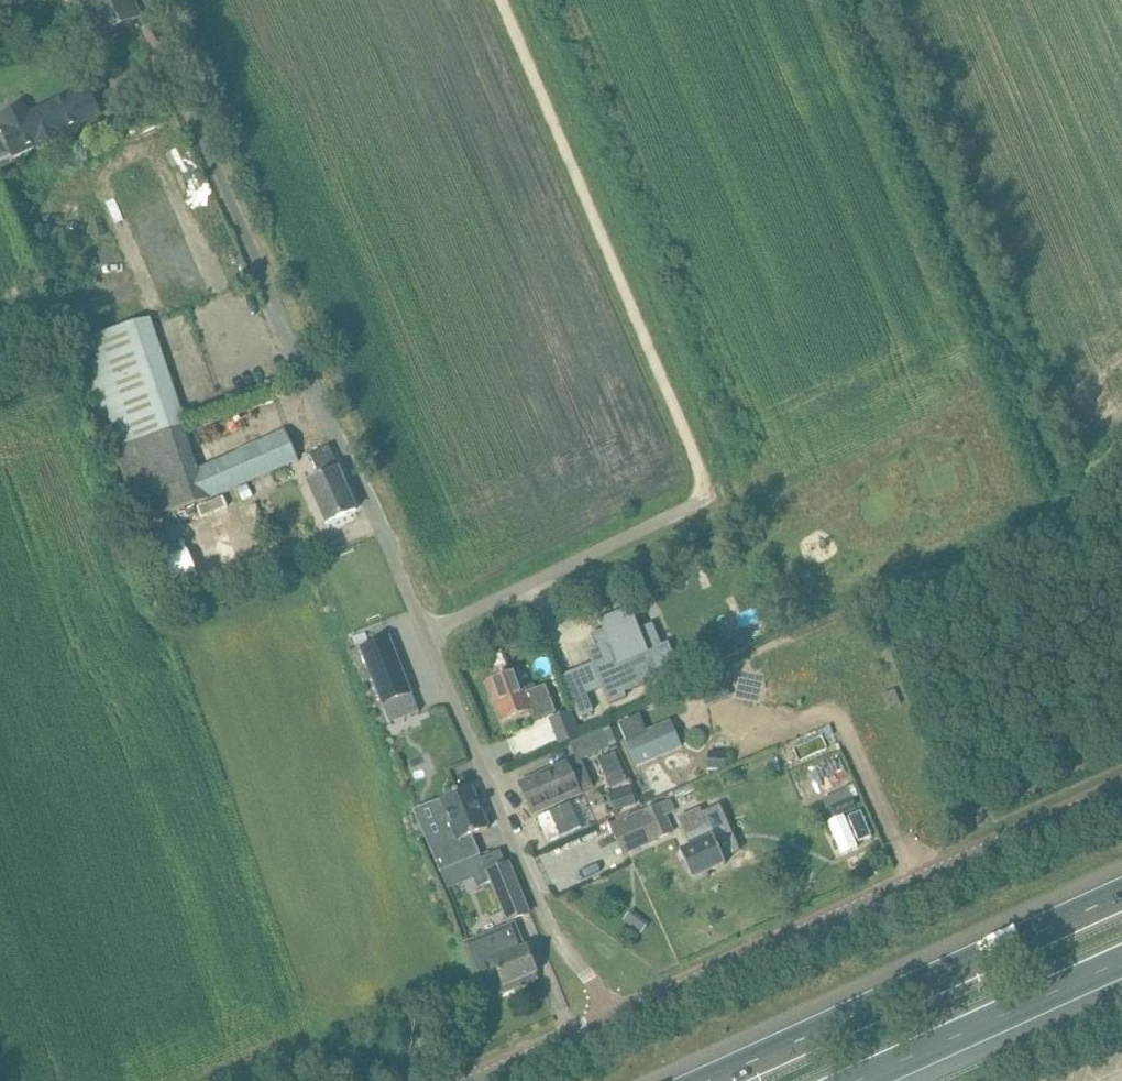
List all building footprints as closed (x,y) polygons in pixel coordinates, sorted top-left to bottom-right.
[(107,31),(134,17),(126,0),(91,0),(107,31)] [(0,128),(2,133),(0,133),(0,134),(9,152),(10,151),(13,156),(39,144),(41,149),(59,140),(57,135),(81,124),(68,96),(28,115),(24,107),(0,118),(4,126),(0,128)] [(78,130),(83,141),(103,131),(98,120),(78,130)] [(80,344),(66,348),(95,434),(109,430),(116,450),(140,522),(207,500),(226,492),(278,469),(298,460),(286,432),(198,471),(183,427),(147,321),(126,328),(80,344)] [(326,523),(357,510),(329,447),(310,455),(321,479),(308,484),(326,523)] [(596,649),(588,652),(609,705),(627,698),(625,693),(645,685),(643,681),(678,666),(668,643),(647,651),(640,635),(633,638),(623,614),(622,614),(621,614),(602,622),(607,635),(593,640),(596,649)] [(412,697),(390,639),(382,643),(363,650),(361,651),(383,708),(412,697)] [(533,643),(536,654),(548,650),(544,639),(533,643)] [(487,681),(502,722),(532,711),(537,724),(557,716),(546,686),(525,694),(516,670),(487,681)] [(587,695),(572,701),(578,717),(593,711),(587,695)] [(391,734),(422,725),(419,714),(388,723),(391,734)] [(646,731),(639,715),(619,724),(636,767),(682,748),(669,721),(646,731)] [(576,723),(555,731),(560,744),(581,736),(576,723)] [(610,747),(602,729),(582,738),(570,743),(578,761),(610,747)] [(802,759),(827,747),(822,738),(798,749),(802,759)] [(727,753),(709,754),(708,774),(730,773),(727,753)] [(567,765),(521,784),(534,813),(594,787),(585,767),(570,773),(567,765)] [(440,873),(480,856),(471,836),(489,829),(472,787),(430,804),(447,844),(431,851),(440,873)] [(630,789),(615,793),(620,809),(635,804),(630,789)] [(550,813),(538,818),(549,842),(581,828),(570,803),(550,812),(550,813)] [(658,805),(610,826),(623,855),(671,834),(658,805)] [(693,847),(681,853),(692,879),(725,864),(741,858),(727,823),(720,805),(680,820),(693,847)] [(861,813),(849,818),(859,843),(872,837),(861,813)] [(569,841),(537,856),(552,891),(567,885),(561,871),(568,868),(563,858),(574,853),(569,841)] [(500,852),(482,859),(488,873),(508,922),(529,913),(509,864),(506,866),(500,852)] [(466,944),(463,945),(477,979),(487,974),(488,975),(488,976),(496,997),(524,985),(521,980),(537,974),(526,947),(524,948),(518,932),(515,924),(466,944)]
